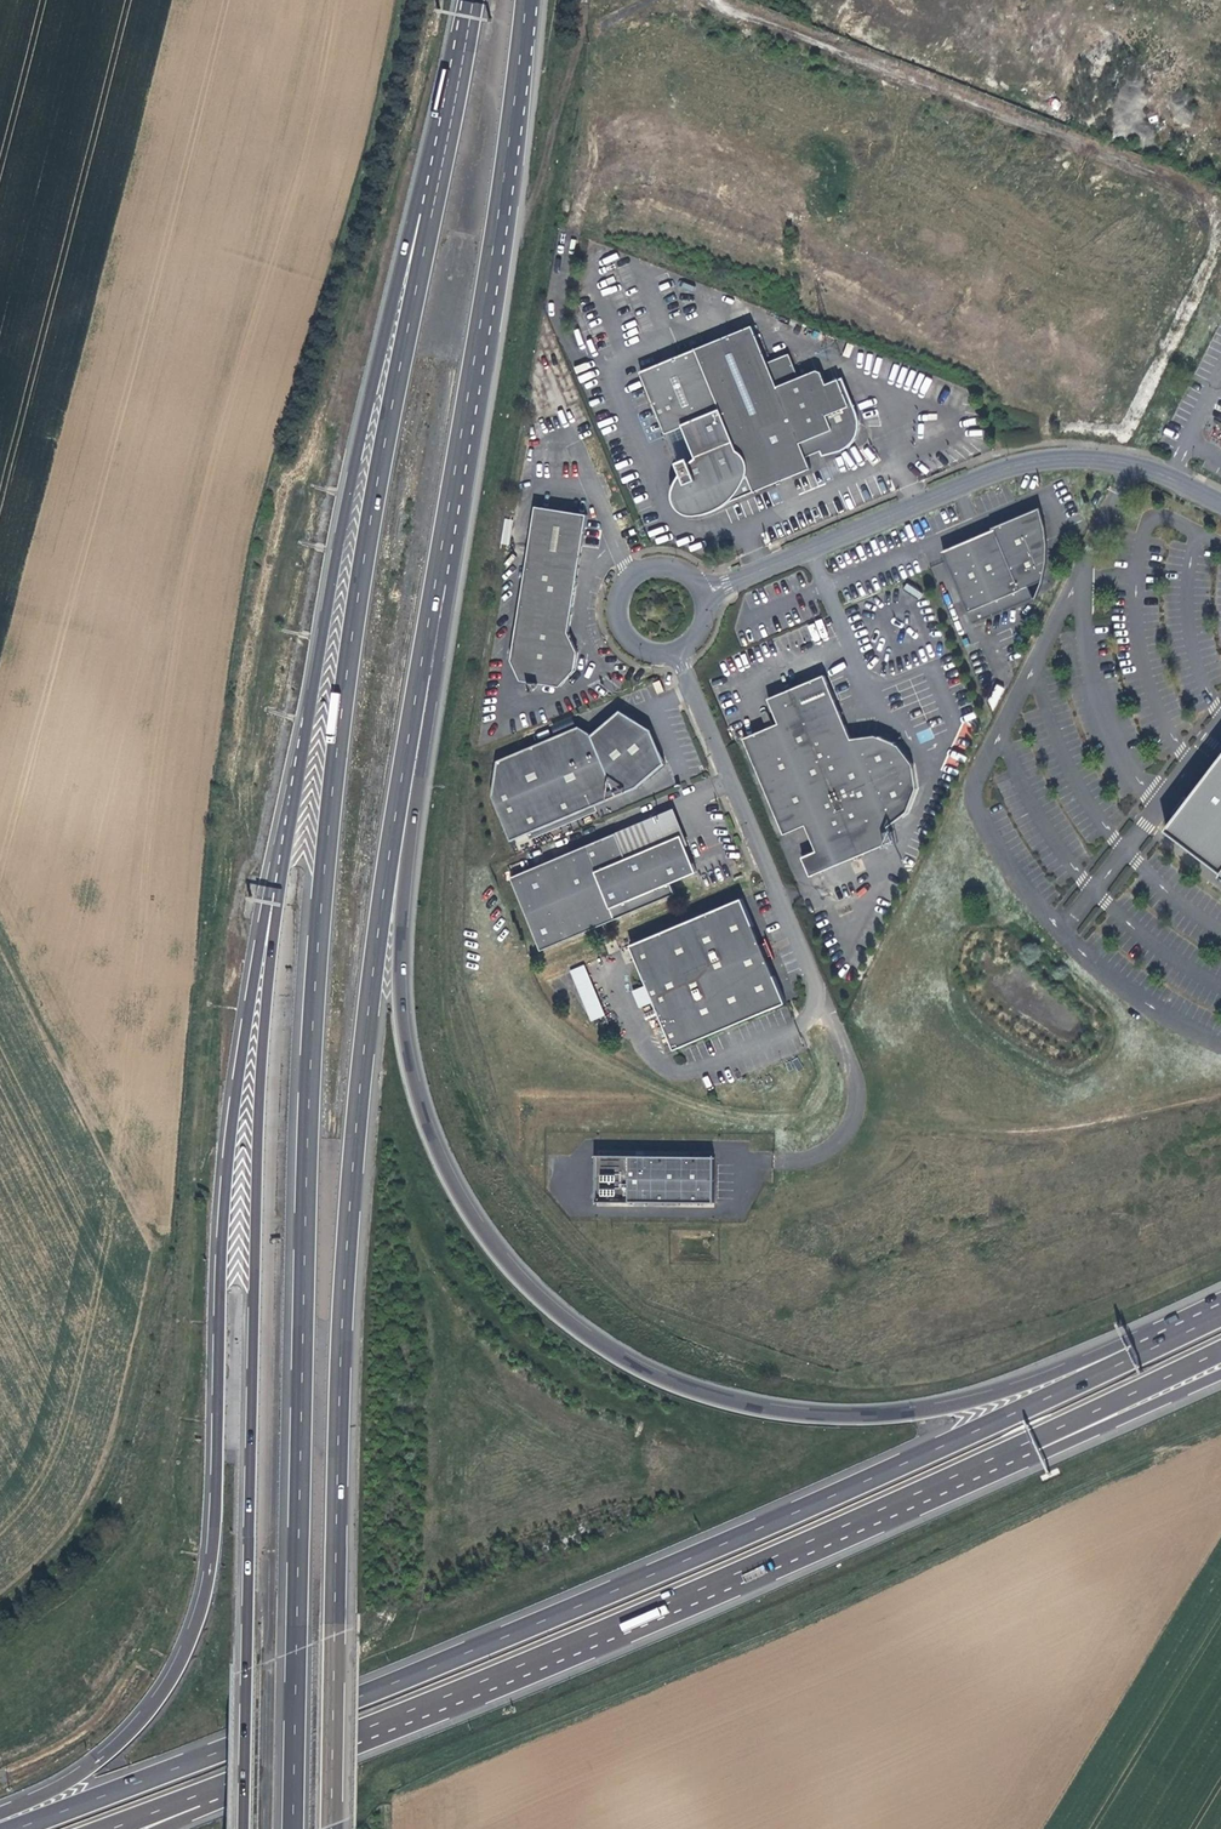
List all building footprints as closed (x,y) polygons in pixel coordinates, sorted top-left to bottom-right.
[(694,453),(677,460),(683,476),(682,477),(680,479),(678,481),(677,482),(676,485),(675,486),(675,488),(674,490),(674,493),(674,495),(674,497),(675,499),(675,500),(675,501),(676,502),(677,504),(678,505),(679,507),(681,508),(682,509),(685,511),(688,513),(691,513),(694,514),(696,514),(697,514),(698,513),(698,515),(754,492),(811,468),(810,466),(820,462),(817,452),(821,450),(823,455),(841,450),(848,446),(853,441),(857,433),(857,425),(855,418),(851,409),(848,410),(837,384),(824,389),(819,377),(815,375),(796,383),(786,359),(769,366),(755,330),(695,349),(639,369),(665,431),(683,424),(721,411),(733,440),(694,453)] [(683,424),(694,453),(733,440),(721,411),(683,424)] [(612,437),(606,423),(594,429),(596,433),(600,443),(612,437)] [(560,689),(574,672),(577,654),(568,634),(585,516),(533,508),(510,663),(520,683),(560,689)] [(1038,514),(943,551),(975,628),(1035,601),(1030,589),(1041,584),(1044,564),(1045,546),(1043,530),(1038,514)] [(816,851),(802,857),(810,876),(894,841),(892,832),(911,816),(920,792),(916,769),(901,749),(877,740),(853,744),(825,675),(768,698),(778,723),(743,738),(778,821),(800,812),(805,825),(818,820),(828,846),(816,851)] [(498,761),(493,796),(512,841),(516,840),(638,787),(666,762),(651,729),(620,710),(592,734),(579,726),(498,761)] [(1159,836),(1220,880),(1220,756),(1159,836)] [(627,857),(682,834),(687,844),(689,843),(674,807),(617,832),(627,857)] [(784,834),(805,825),(800,812),(778,821),(784,834)] [(818,820),(805,825),(816,851),(828,846),(818,820)] [(512,877),(543,950),(679,892),(673,881),(698,870),(687,844),(682,834),(627,857),(617,832),(512,877)] [(661,1019),(675,1050),(786,1003),(767,957),(773,954),(767,942),(762,945),(742,898),(630,945),(638,964),(646,984),(661,1019)] [(783,963),(793,958),(791,952),(780,957),(783,963)] [(590,1022),(605,1016),(584,964),(569,970),(590,1022)] [(715,1202),(715,1156),(597,1155),(596,1201),(715,1202)]
